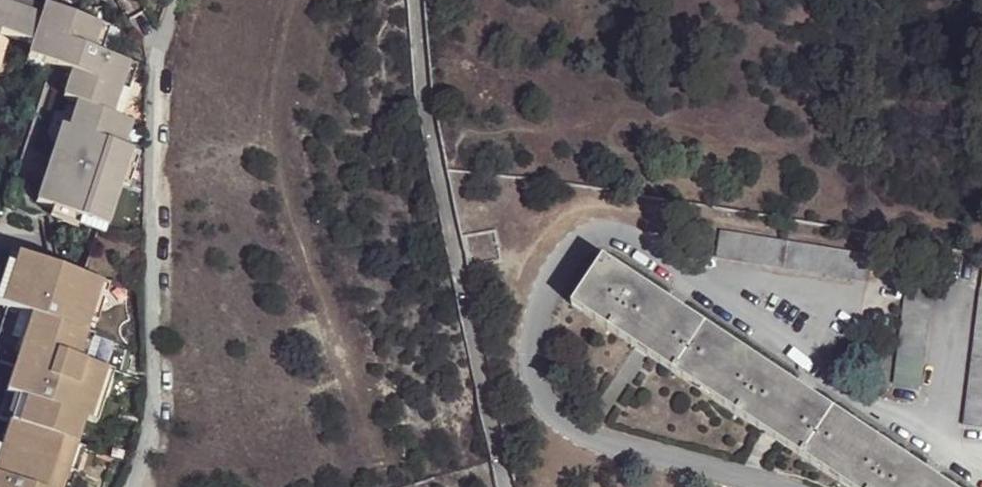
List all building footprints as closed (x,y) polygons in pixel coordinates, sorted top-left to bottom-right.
[(31,54),(25,66),(70,83),(59,108),(75,114),(56,164),(48,160),(28,212),(99,240),(128,162),(119,158),(129,134),(109,126),(128,74),(92,59),(102,35),(46,12),(40,25),(0,10),(0,42),(31,54)] [(865,284),(869,257),(721,234),(717,260),(865,284)] [(85,424),(89,425),(107,371),(77,362),(103,284),(19,257),(16,268),(14,267),(1,308),(33,319),(16,372),(13,371),(5,396),(24,402),(16,428),(10,425),(1,452),(2,454),(0,459),(0,486),(64,486),(85,424)] [(928,472),(893,449),(834,410),(799,386),(769,367),(707,325),(674,303),(645,284),(605,257),(572,304),(846,486),(950,486),(928,472)] [(909,288),(895,381),(921,385),(934,291),(909,288)] [(964,425),(981,428),(981,289),(964,425)]
